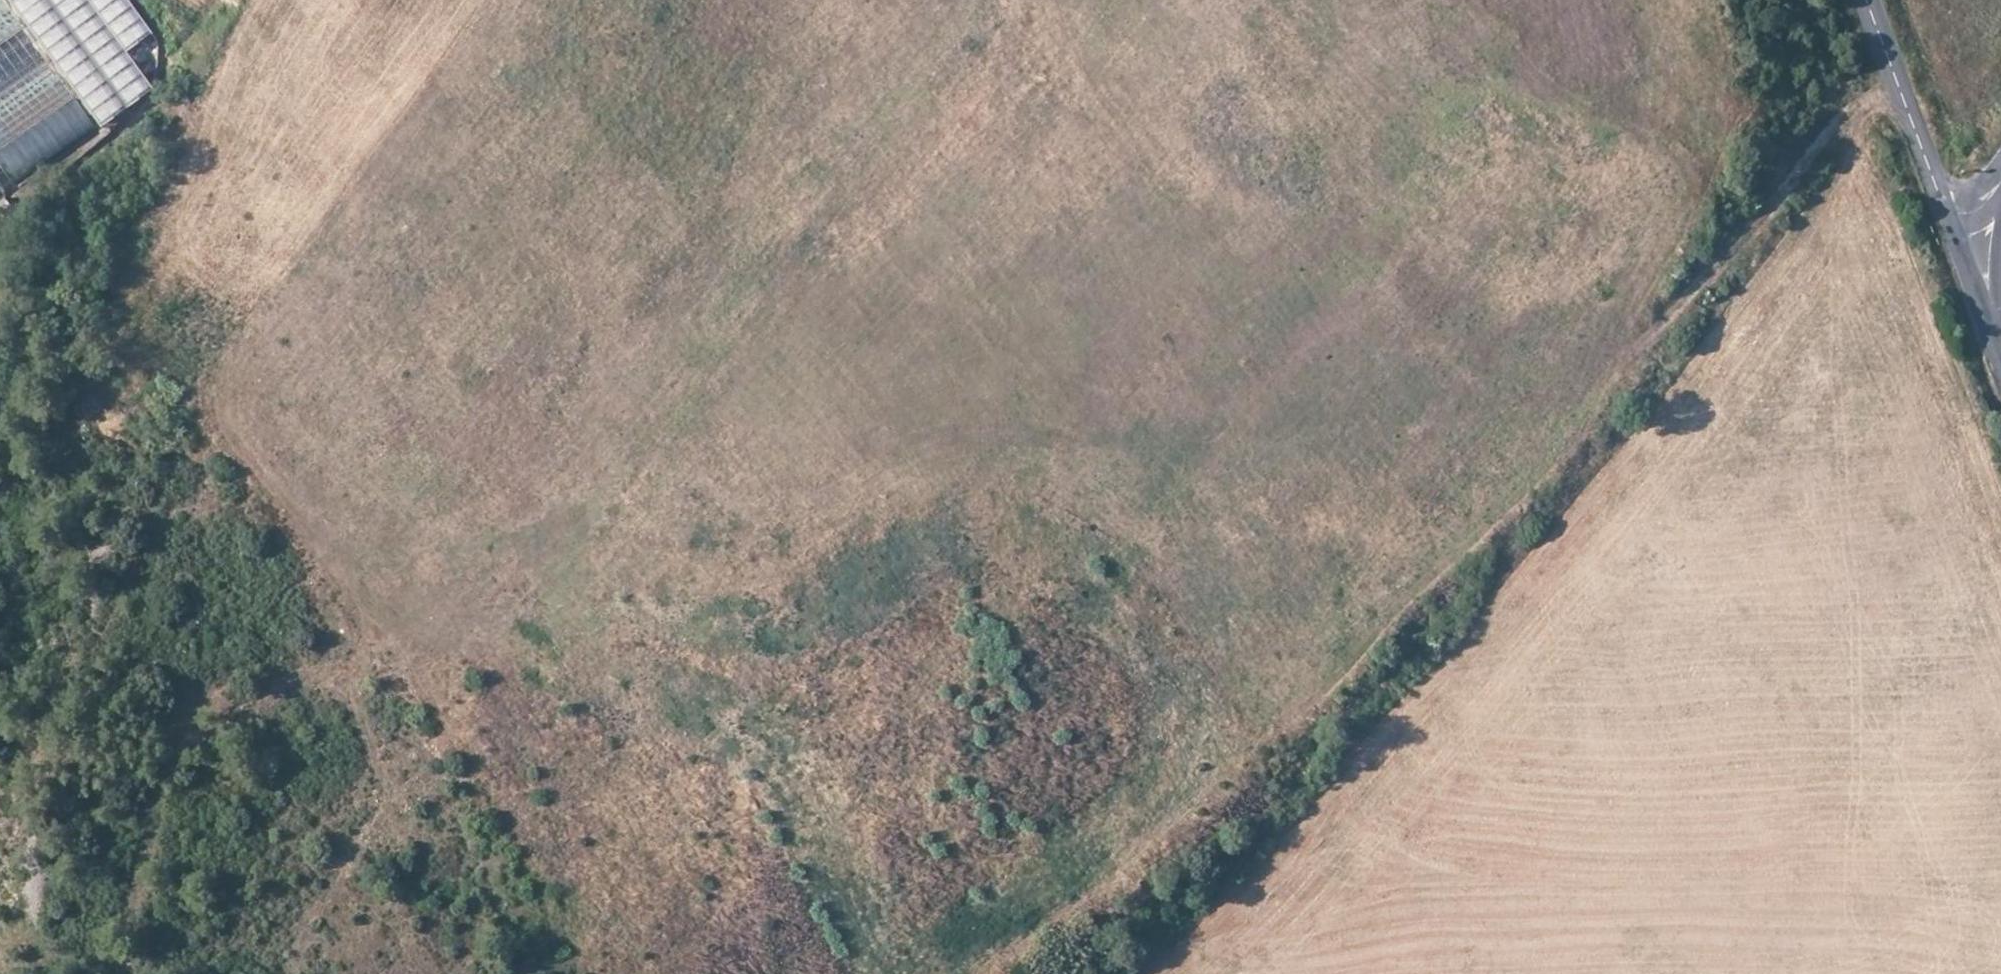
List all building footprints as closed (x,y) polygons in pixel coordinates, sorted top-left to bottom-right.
[(101,125),(152,87),(123,50),(149,30),(127,0),(6,0),(101,125)]
